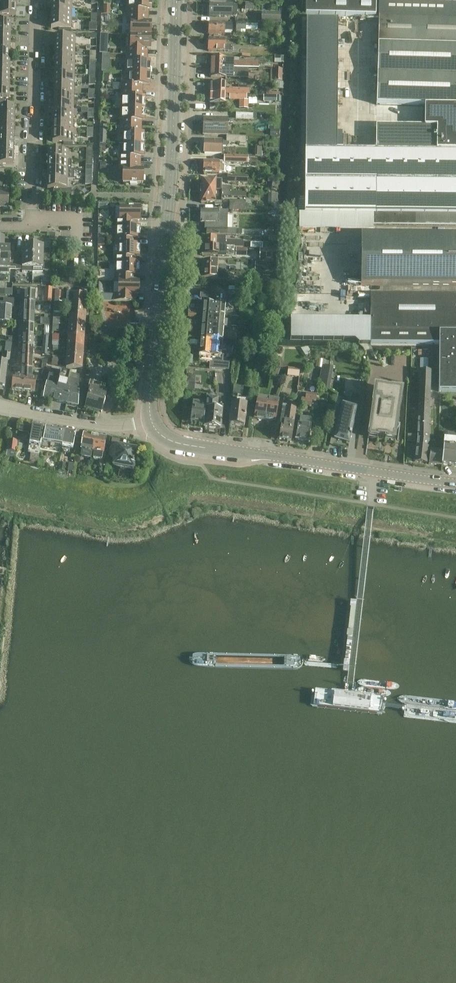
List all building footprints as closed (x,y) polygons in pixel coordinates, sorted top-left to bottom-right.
[(51,9),(71,9),(72,0),(51,0),(51,9)] [(127,15),(148,16),(148,10),(151,10),(152,0),(127,0),(127,15)] [(306,13),(306,16),(375,18),(376,0),(306,0),(306,6),(306,13)] [(376,106),(424,107),(455,108),(455,0),(379,0),(376,106)] [(3,17),(4,16),(16,16),(16,6),(0,5),(0,17),(3,17)] [(235,6),(209,5),(209,16),(234,17),(236,16),(237,7),(235,6)] [(51,9),(51,18),(71,19),(71,9),(51,9)] [(277,13),(261,13),(261,23),(277,23),(277,13)] [(148,22),(148,16),(127,15),(127,22),(131,22),(130,35),(151,36),(151,22),(148,22)] [(75,19),(71,19),(51,18),(51,28),(57,28),(57,31),(71,31),(71,29),(75,29),(75,19)] [(354,20),(339,20),(338,57),(353,57),(354,20)] [(10,32),(10,23),(0,22),(0,32),(10,32)] [(224,24),(209,24),(209,25),(207,25),(207,32),(209,32),(209,35),(223,35),(224,24)] [(10,42),(10,32),(0,32),(0,42),(10,42)] [(126,48),(126,55),(147,55),(147,49),(150,50),(151,36),(130,35),(130,48),(126,48)] [(55,36),(54,46),(75,46),(75,37),(55,36)] [(225,40),(208,39),(208,41),(207,42),(207,45),(208,46),(208,52),(232,52),(232,46),(224,46),(225,40)] [(10,52),(10,42),(0,42),(0,51),(10,52)] [(54,56),(75,56),(75,46),(54,46),(54,56)] [(10,61),(10,52),(0,51),(0,61),(10,61)] [(147,61),(147,55),(126,55),(125,73),(129,73),(150,73),(150,61),(147,61)] [(54,56),(54,65),(74,66),(75,56),(54,56)] [(209,60),(209,65),(211,66),(211,68),(250,69),(259,69),(259,62),(233,61),(233,59),(211,58),(211,59),(209,60)] [(10,61),(0,61),(0,71),(9,71),(10,61)] [(54,65),(54,75),(74,75),(74,66),(54,65)] [(209,71),(209,75),(211,77),(210,78),(225,78),(250,78),(250,74),(250,69),(211,68),(211,71),(209,71)] [(271,70),(270,82),(273,82),(281,82),(281,70),(271,70)] [(9,80),(9,71),(0,71),(0,80),(9,80)] [(121,84),(121,91),(142,91),(142,85),(149,86),(150,73),(129,73),(129,84),(121,84)] [(54,75),(54,84),(74,85),(74,75),(54,75)] [(9,90),(9,80),(0,80),(0,90),(9,90)] [(54,84),(53,94),(74,94),(74,85),(54,84)] [(210,94),(246,95),(246,94),(249,95),(250,89),(246,89),(237,89),(229,89),(229,90),(225,90),(225,85),(210,84),(210,86),(208,87),(208,91),(210,92),(210,94)] [(9,90),(0,90),(0,101),(4,101),(4,100),(9,100),(9,90)] [(121,91),(120,109),(145,109),(145,97),(142,97),(142,91),(121,91)] [(73,104),(74,94),(53,94),(53,104),(73,104)] [(246,95),(210,94),(210,96),(208,98),(208,102),(210,103),(210,104),(224,104),(224,99),(229,99),(229,100),(239,101),(239,107),(246,107),(246,95)] [(53,104),(53,113),(77,114),(77,111),(73,110),(73,104),(53,104)] [(14,117),(14,107),(0,107),(0,116),(14,117)] [(304,150),(304,166),(304,181),(304,197),(304,214),(373,214),(373,226),(455,227),(455,108),(424,107),(424,127),(376,126),(376,151),(304,150)] [(120,109),(120,127),(141,127),(141,121),(145,121),(145,109),(120,109)] [(53,113),(53,123),(73,123),(73,117),(77,117),(77,114),(53,113)] [(14,126),(14,117),(0,116),(0,126),(14,126)] [(228,119),(204,118),(203,135),(227,135),(228,119)] [(53,123),(52,132),(77,133),(77,130),(73,130),(73,123),(53,123)] [(14,136),(14,126),(0,126),(0,136),(14,136)] [(141,127),(120,127),(120,133),(124,134),(124,145),(144,145),(144,133),(141,133),(141,127)] [(77,136),(77,133),(52,132),(52,142),(65,143),(65,145),(72,145),(73,136),(77,136)] [(14,136),(0,136),(0,145),(13,146),(14,136)] [(246,137),(226,136),(226,143),(224,143),(224,142),(205,141),(204,154),(222,154),(222,147),(227,147),(229,145),(229,143),(239,144),(239,145),(245,145),(246,144),(246,137)] [(13,155),(13,146),(0,145),(0,155),(13,155)] [(144,157),(144,145),(124,145),(123,156),(119,156),(119,163),(140,163),(141,157),(144,157)] [(48,160),(72,161),(72,157),(68,157),(68,151),(48,150),(48,160)] [(13,165),(13,155),(0,155),(0,165),(13,165)] [(72,164),(72,161),(48,160),(47,170),(68,170),(68,164),(72,164)] [(222,162),(203,162),(203,167),(202,166),(201,172),(203,172),(203,174),(218,174),(218,173),(224,174),(224,166),(222,166),(222,162)] [(140,163),(119,163),(119,170),(123,170),(122,183),(130,183),(130,185),(137,185),(137,183),(143,183),(143,169),(140,169),(140,163)] [(47,170),(47,179),(68,180),(68,170),(47,170)] [(68,180),(47,179),(47,189),(53,189),(53,196),(71,197),(71,190),(67,190),(68,180)] [(201,192),(231,193),(231,187),(222,187),(222,180),(201,180),(201,192)] [(0,189),(0,209),(8,210),(9,189),(0,189)] [(242,193),(231,193),(201,192),(201,203),(215,204),(215,206),(221,206),(222,197),(231,198),(231,197),(242,198),(242,193)] [(268,194),(268,205),(277,206),(277,200),(277,194),(268,194)] [(116,209),(115,227),(137,228),(137,227),(137,221),(140,221),(140,207),(134,207),(134,206),(127,205),(127,207),(120,207),(120,209),(116,209)] [(201,211),(201,223),(207,223),(206,235),(220,235),(227,235),(227,224),(227,211),(201,211)] [(140,227),(137,227),(137,228),(115,227),(115,246),(119,246),(119,245),(136,246),(136,245),(137,239),(140,239),(140,227)] [(361,236),(360,286),(455,287),(455,237),(361,236)] [(233,248),(236,248),(243,248),(243,241),(225,241),(225,239),(202,239),(202,242),(200,242),(200,247),(233,248)] [(139,245),(136,245),(136,246),(119,245),(119,246),(119,257),(115,257),(115,263),(136,264),(136,263),(136,257),(139,258),(139,245)] [(16,254),(15,270),(22,270),(22,272),(32,273),(32,268),(33,246),(22,246),(22,255),(16,254)] [(33,246),(32,268),(42,268),(42,271),(50,271),(50,255),(43,255),(43,247),(33,246)] [(9,274),(9,270),(15,270),(16,254),(9,254),(10,248),(5,248),(0,247),(0,274),(9,274)] [(200,247),(200,253),(202,253),(202,256),(229,256),(229,254),(233,254),(233,248),(200,247)] [(265,249),(265,261),(276,261),(277,261),(277,260),(277,249),(276,249),(265,249)] [(200,266),(200,271),(228,271),(225,271),(225,267),(217,267),(217,263),(202,262),(202,266),(200,266)] [(255,262),(254,270),(274,271),(274,263),(255,262)] [(139,263),(136,263),(136,264),(115,263),(114,282),(119,282),(136,282),(136,281),(136,276),(139,276),(139,263)] [(228,280),(228,271),(200,271),(200,276),(201,276),(201,279),(228,280)] [(139,281),(136,281),(136,282),(119,282),(118,294),(114,294),(114,301),(136,302),(136,295),(139,295),(139,281)] [(227,291),(227,303),(238,303),(238,292),(227,291)] [(20,295),(20,303),(34,304),(35,292),(17,292),(17,295),(20,295)] [(67,303),(67,308),(70,308),(69,315),(85,316),(86,305),(83,305),(83,301),(84,295),(71,294),(69,294),(68,294),(67,300),(67,303)] [(370,339),(370,344),(439,344),(438,392),(455,392),(455,295),(371,294),(371,303),(371,312),(370,320),(370,339)] [(3,298),(3,303),(0,303),(0,323),(11,324),(12,307),(14,307),(14,299),(3,298)] [(204,302),(199,354),(210,355),(209,369),(228,371),(229,364),(222,363),(223,356),(221,356),(225,304),(204,302)] [(20,303),(20,314),(34,314),(34,304),(20,303)] [(63,304),(54,303),(54,313),(63,313),(63,304)] [(20,314),(19,325),(34,325),(34,314),(20,314)] [(69,315),(69,326),(85,327),(85,316),(69,315)] [(19,325),(19,336),(33,336),(34,325),(19,325)] [(68,336),(84,337),(85,327),(69,326),(68,336)] [(117,330),(108,328),(106,336),(115,338),(117,330)] [(18,347),(33,347),(33,336),(19,336),(18,347)] [(68,336),(67,347),(83,348),(84,337),(68,336)] [(18,347),(18,358),(32,358),(33,347),(18,347)] [(67,347),(66,358),(83,359),(83,348),(67,347)] [(308,348),(300,349),(306,358),(310,352),(308,348)] [(18,358),(17,369),(32,369),(32,358),(18,358)] [(83,359),(66,358),(66,369),(82,370),(83,359)] [(61,369),(52,367),(51,370),(50,370),(49,376),(48,376),(43,399),(78,408),(80,376),(74,375),(75,372),(68,371),(67,374),(60,372),(61,369)] [(330,369),(322,368),(319,386),(326,390),(330,369)] [(17,379),(31,381),(32,369),(17,369),(17,379)] [(289,370),(288,377),(298,379),(299,372),(289,370)] [(420,391),(429,392),(430,373),(421,373),(420,391)] [(36,381),(31,381),(17,379),(13,379),(12,391),(34,394),(36,381)] [(104,388),(90,384),(89,390),(90,390),(86,409),(101,413),(104,400),(105,399),(104,399),(105,394),(103,393),(104,388)] [(243,389),(233,388),(233,396),(242,397),(243,389)] [(374,388),(367,436),(394,440),(401,392),(374,388)] [(420,391),(419,403),(429,404),(429,402),(429,394),(429,392),(420,391)] [(358,395),(345,392),(334,440),(349,444),(357,410),(358,395)] [(316,395),(306,394),(306,399),(302,399),(301,405),(311,407),(312,401),(316,401),(316,395)] [(254,419),(265,421),(268,400),(258,399),(258,396),(255,395),(254,401),(257,402),(254,419)] [(247,402),(237,400),(236,408),(231,407),(229,426),(244,428),(247,402)] [(278,402),(268,400),(265,421),(275,423),(278,402)] [(217,401),(207,401),(204,428),(220,430),(222,412),(216,411),(217,401)] [(428,419),(429,404),(419,403),(418,420),(428,420),(428,419)] [(206,405),(197,404),(196,410),(192,410),(191,423),(203,425),(206,405)] [(296,408),(289,407),(289,410),(286,409),(283,423),(282,423),(279,440),(291,442),(293,425),(295,411),(296,408)] [(311,421),(300,419),(299,425),(298,425),(296,440),(309,442),(310,435),(311,435),(313,425),(310,424),(311,421)] [(417,437),(428,438),(429,437),(428,420),(418,420),(417,437)] [(20,425),(19,433),(28,434),(30,438),(29,445),(28,453),(39,455),(40,447),(43,427),(32,425),(32,427),(20,425)] [(45,428),(42,447),(48,448),(49,444),(51,445),(62,447),(63,445),(62,445),(65,431),(64,431),(62,431),(45,428)] [(63,445),(62,447),(73,449),(76,433),(75,433),(73,433),(65,431),(62,445),(63,445)] [(84,435),(81,450),(82,451),(91,452),(92,452),(95,436),(94,436),(92,436),(84,435)] [(95,436),(92,452),(94,452),(103,454),(103,453),(104,448),(106,438),(97,437),(95,436)] [(428,438),(417,437),(417,440),(415,462),(426,463),(428,438)] [(17,441),(9,440),(7,451),(16,452),(17,441)] [(443,440),(443,441),(442,447),(437,446),(437,451),(430,451),(429,464),(455,466),(455,441),(443,440)] [(135,448),(112,444),(109,463),(132,467),(132,465),(133,465),(133,462),(135,448)] [(31,454),(29,464),(36,465),(38,455),(31,454)]
